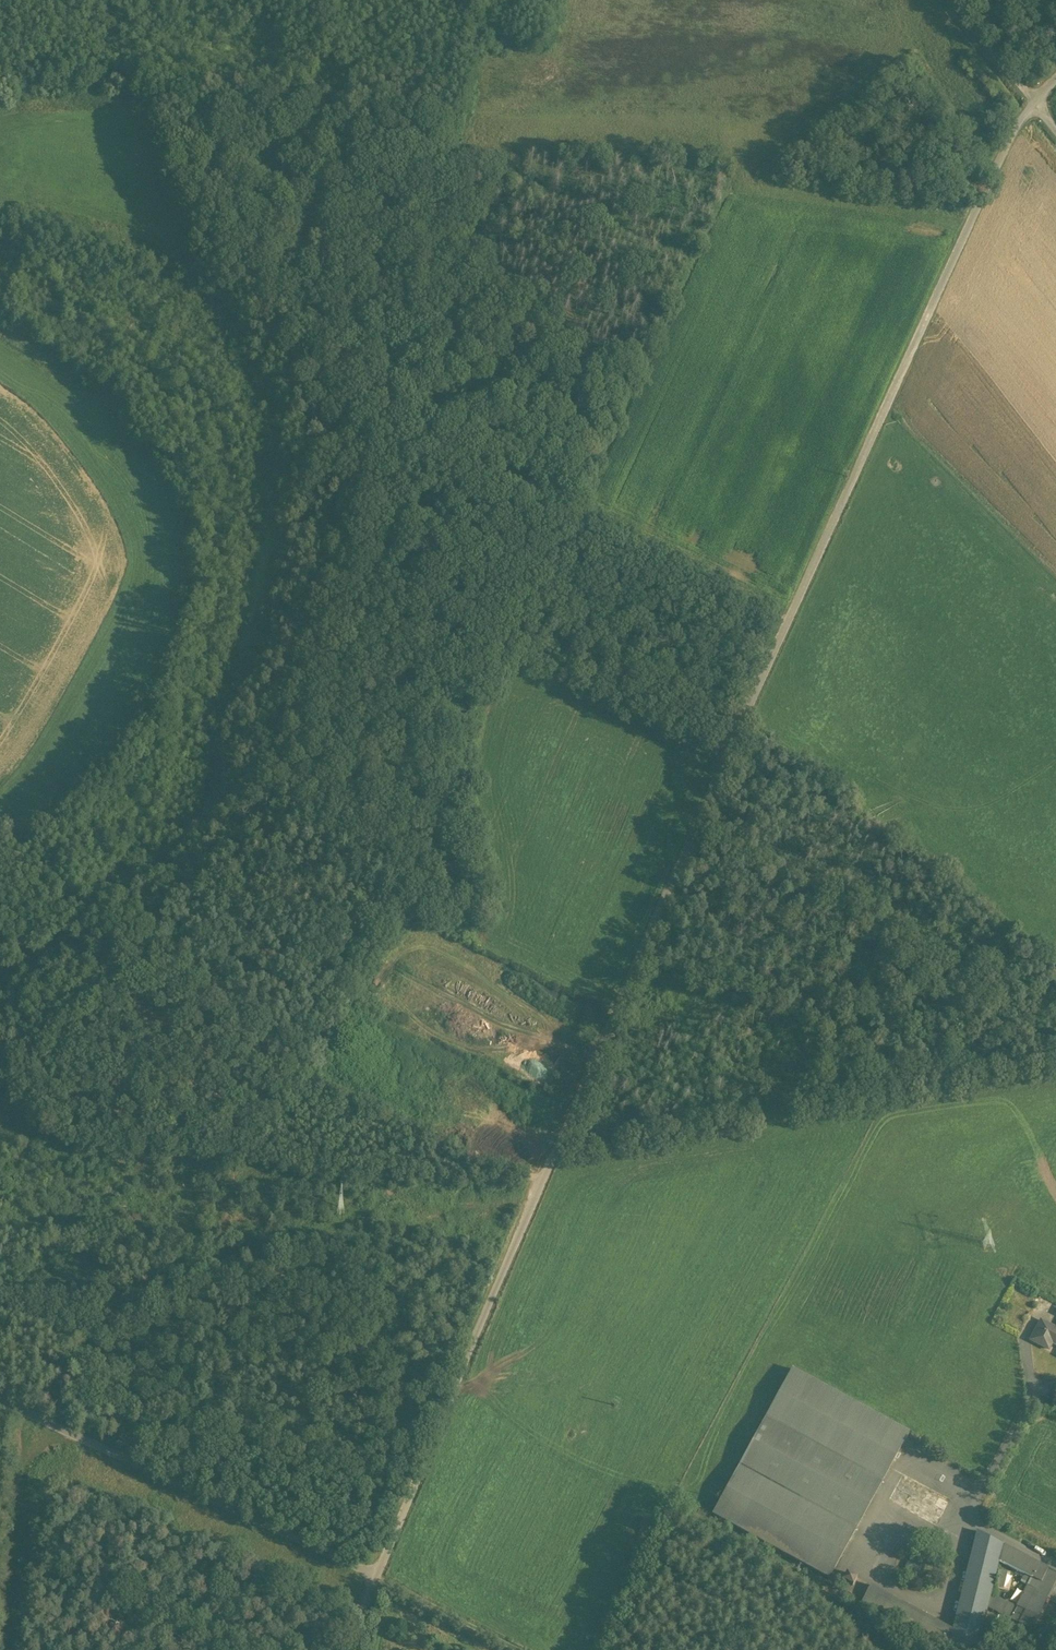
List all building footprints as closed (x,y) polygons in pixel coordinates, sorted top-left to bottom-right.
[(1032,1340),(1048,1349),(1054,1338),(1055,1339),(1055,1330),(1042,1322),(1032,1340)] [(909,1432),(793,1368),(713,1514),(828,1578),(909,1432)] [(952,1629),(872,1585),(863,1600),(948,1647),(948,1649),(952,1649),(975,1649),(987,1606),(990,1593),(998,1562),(1003,1544),(978,1531),(952,1629)] [(1003,1544),(998,1562),(1024,1575),(1021,1582),(1027,1585),(1016,1605),(1018,1606),(1011,1619),(1030,1629),(1055,1580),(1055,1573),(1003,1544)] [(927,1565),(911,1557),(906,1567),(921,1576),(927,1565)] [(858,1578),(847,1573),(843,1581),(853,1586),(858,1578)] [(1013,1605),(990,1593),(987,1606),(1009,1617),(1014,1607),(1013,1605)]
